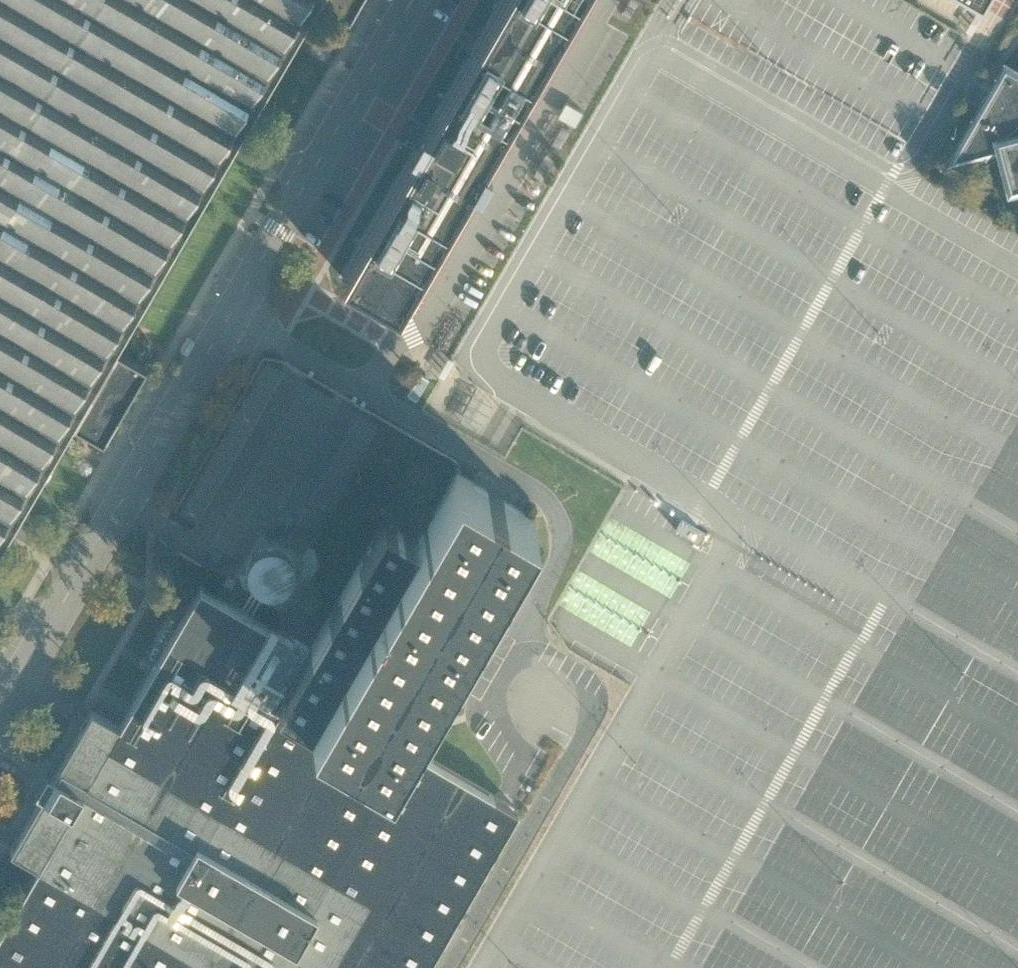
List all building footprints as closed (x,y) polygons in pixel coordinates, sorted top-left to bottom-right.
[(322,0),(0,0),(0,553),(322,0)] [(429,127),(421,122),(415,133),(408,144),(417,149),(343,276),(370,291),(397,307),(470,179),(479,184),(485,173),(491,162),(483,157),(573,0),(502,0),(429,127)] [(944,162),(999,148),(1010,191),(1017,189),(1017,62),(1006,56),(944,162)] [(452,358),(449,356),(439,373),(442,374),(445,376),(454,359),(452,358)] [(421,372),(409,392),(418,397),(429,376),(421,372)] [(523,799),(411,732),(534,516),(456,474),(419,537),(389,519),(280,694),(242,672),(276,616),(204,576),(118,719),(91,705),(11,843),(38,860),(0,925),(0,967),(425,967),(523,799)]
